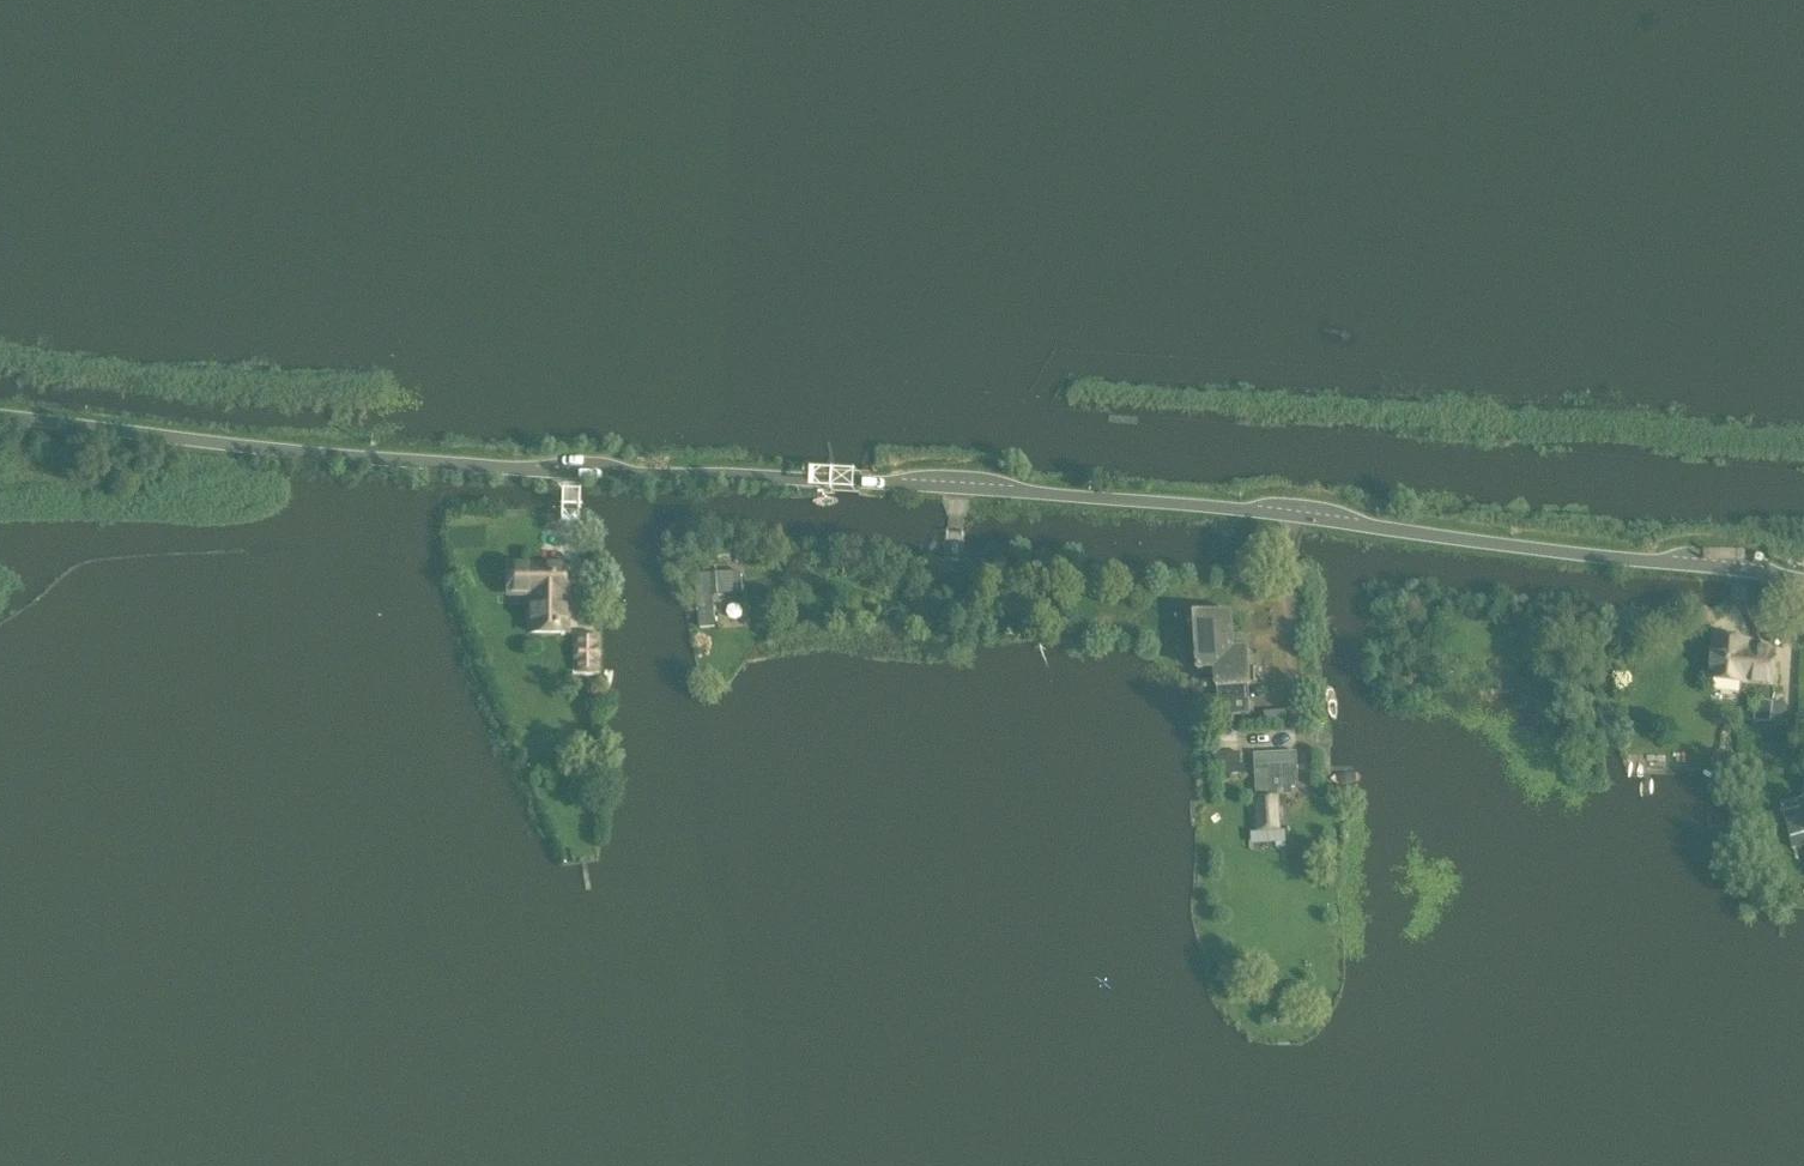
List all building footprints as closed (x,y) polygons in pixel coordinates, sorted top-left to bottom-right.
[(566,594),(566,568),(504,568),(504,600),(530,600),(530,631),(564,632),(564,594),(566,594)] [(698,630),(715,628),(712,597),(740,595),(740,572),(694,577),(698,630)] [(1230,613),(1195,615),(1198,672),(1215,671),(1216,688),(1218,688),(1220,716),(1249,715),(1247,686),(1250,686),(1248,651),(1232,651),(1230,613)] [(597,678),(598,636),(573,635),(572,677),(597,678)] [(1772,686),(1776,653),(1748,650),(1749,644),(1715,640),(1710,681),(1744,684),(1744,683),(1772,686)] [(1756,702),(1754,723),(1781,726),(1783,704),(1756,702)] [(1297,754),(1255,756),(1258,832),(1280,831),(1279,802),(1288,801),(1287,796),(1288,796),(1288,789),(1298,788),(1297,754)] [(1223,765),(1223,775),(1244,774),(1244,765),(1223,765)] [(1802,791),(1803,799),(1781,805),(1784,814),(1790,837),(1793,850),(1803,847),(1803,791),(1802,791)]
